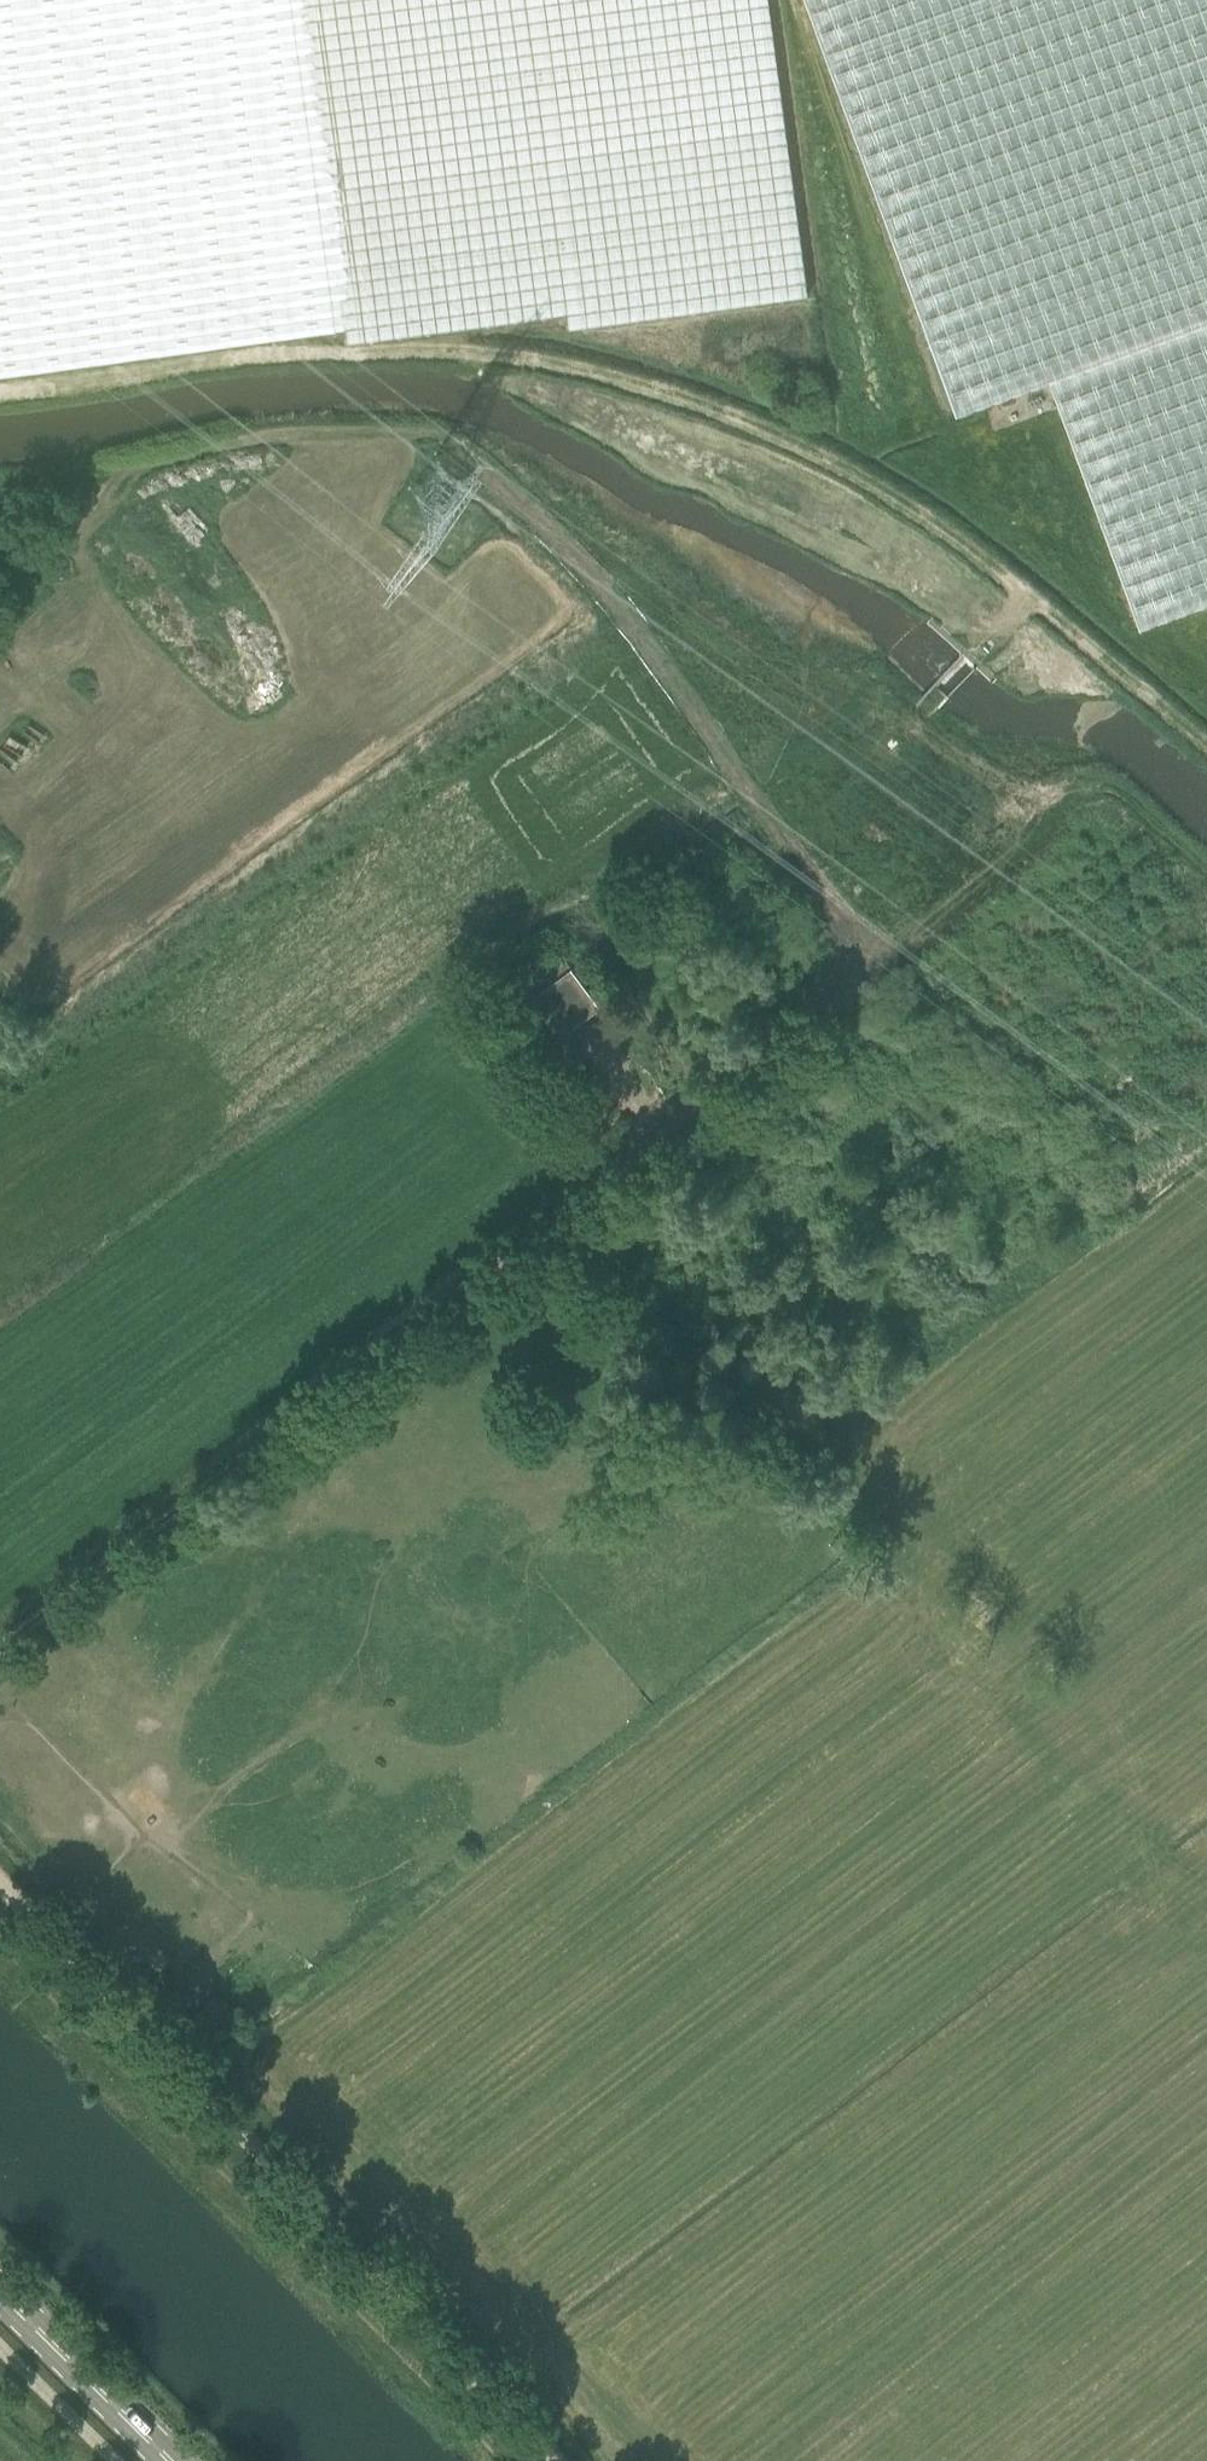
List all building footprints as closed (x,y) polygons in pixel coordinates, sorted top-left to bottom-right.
[(345,328),(347,343),(567,312),(570,327),(808,295),(805,272),(769,0),(0,0),(0,375),(345,328)] [(957,413),(1051,377),(1138,624),(1206,601),(1206,0),(806,0),(957,413)] [(563,957),(524,987),(560,1033),(598,1004),(563,957)]
